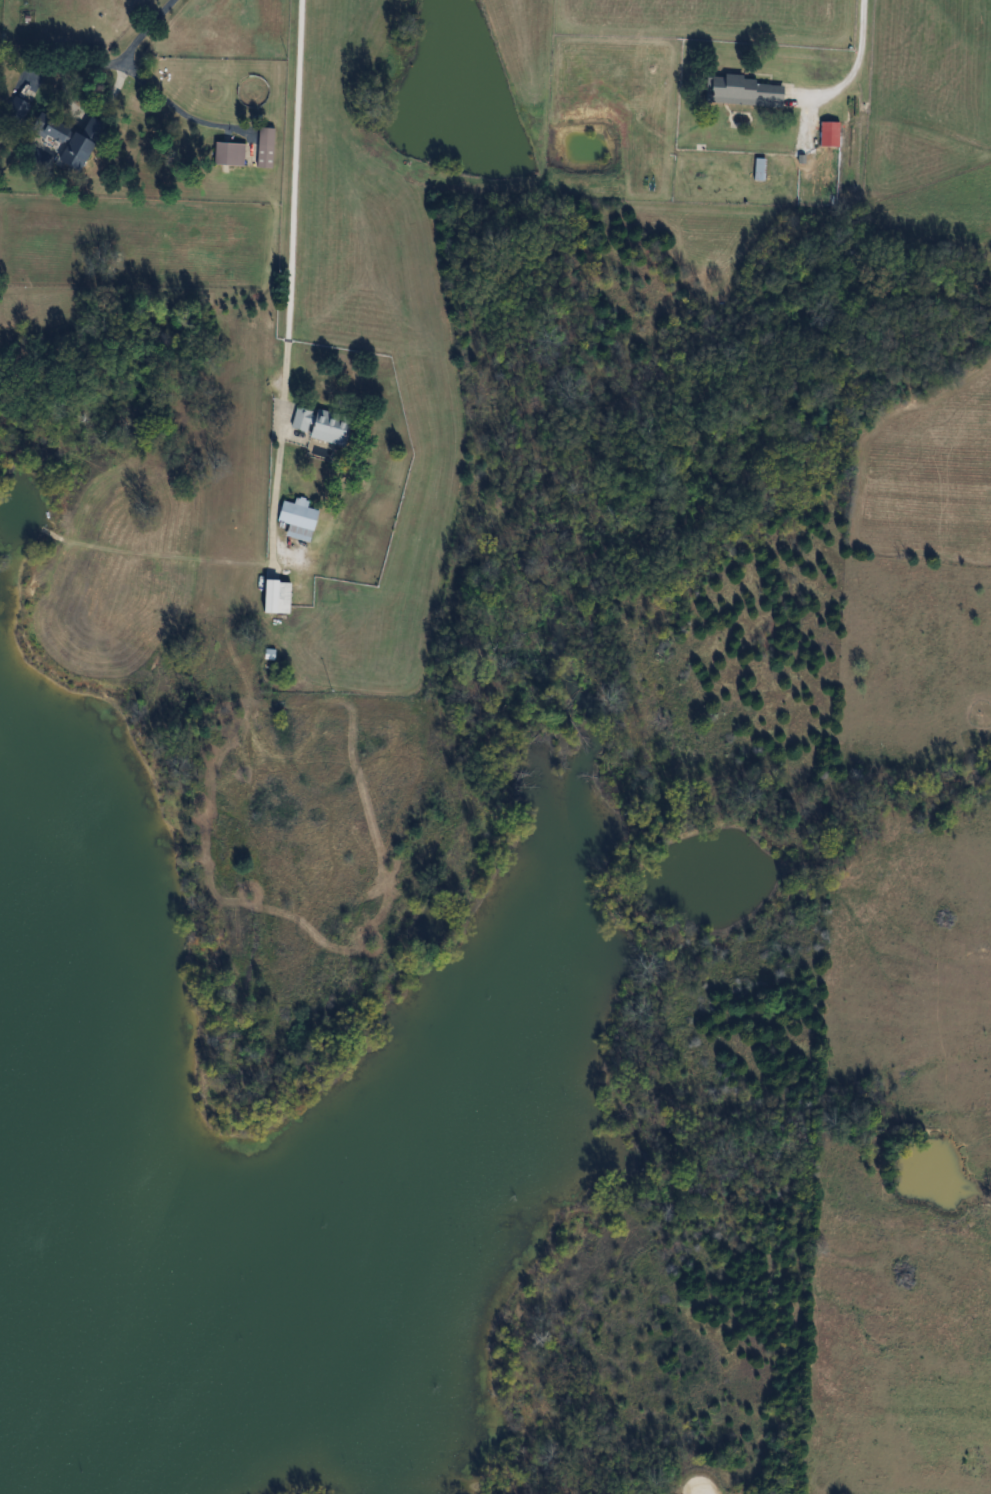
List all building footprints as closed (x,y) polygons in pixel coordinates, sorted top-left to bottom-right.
[(781,106),(783,81),(707,77),(705,102),(781,106)] [(29,105),(14,97),(4,116),(19,124),(29,105)] [(79,172),(103,124),(88,116),(79,133),(45,115),(35,133),(62,147),(55,160),(79,172)] [(838,147),(838,122),(819,122),(819,147),(838,147)] [(272,168),(272,128),(257,128),(257,168),(272,168)] [(213,165),(243,165),(243,143),(213,143),(213,165)] [(754,179),(762,179),(762,158),(754,158),(754,179)] [(296,405),(289,431),(340,444),(347,419),(296,405)] [(309,542),(317,511),(305,508),(306,503),(283,497),(277,521),(288,524),(285,536),(309,542)] [(263,613),(288,613),(288,581),(263,581),(263,613)]
